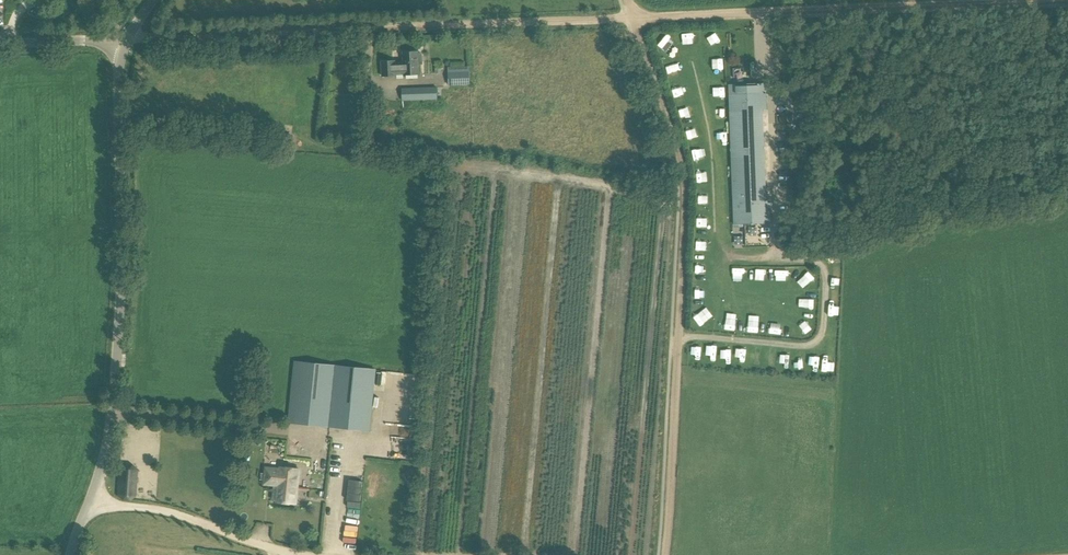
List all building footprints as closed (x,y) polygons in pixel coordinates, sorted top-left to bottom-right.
[(395,62),(381,63),(382,77),(396,76),(404,75),(420,74),(419,62),(422,62),(421,51),(418,52),(418,49),(402,51),(403,61),(395,62)] [(470,71),(448,72),(449,85),(470,85),(470,71)] [(766,83),(729,84),(732,172),(733,224),(771,223),(769,171),(766,83)] [(437,86),(402,87),(402,100),(438,99),(437,86)] [(787,113),(779,113),(779,121),(787,121),(787,113)] [(692,244),(703,244),(703,234),(692,234),(692,244)] [(805,265),(797,272),(802,277),(810,270),(805,265)] [(743,325),(754,325),(754,314),(744,314),(743,325)] [(775,326),(775,316),(767,315),(767,326),(775,326)] [(800,329),(809,322),(805,317),(796,324),(800,329)] [(296,362),(289,423),(369,431),(376,370),(336,366),(296,362)] [(262,429),(262,445),(278,446),(279,430),(262,429)] [(373,437),(372,449),(383,449),(383,438),(373,437)] [(118,469),(116,496),(122,500),(129,501),(135,497),(137,471),(131,465),(123,464),(118,469)] [(265,467),(263,484),(278,486),(276,502),(295,504),(299,470),(280,467),(279,469),(265,467)]
